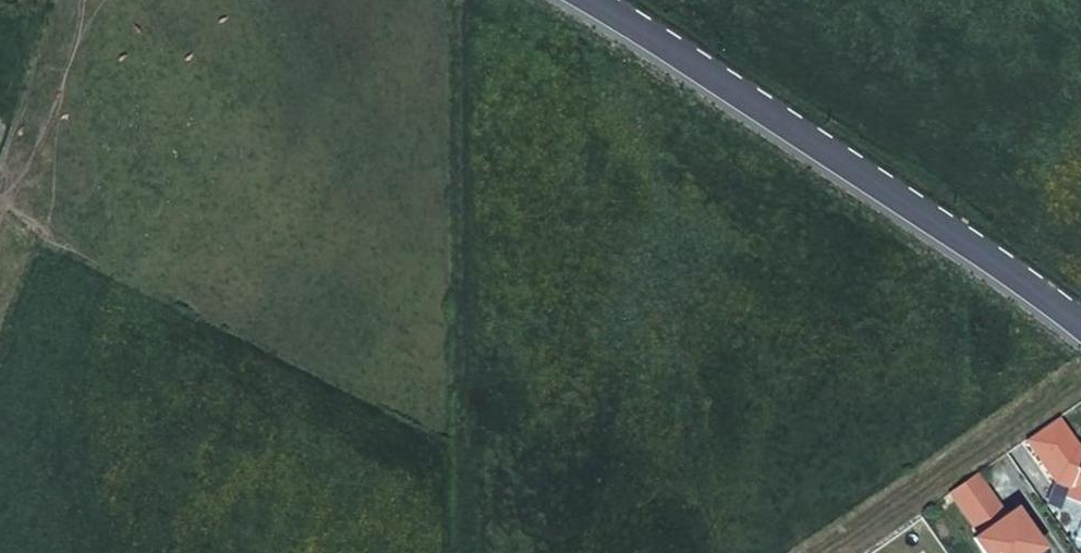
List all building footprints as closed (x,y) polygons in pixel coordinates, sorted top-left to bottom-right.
[(1080,505),(1080,458),(1065,499),(1080,505)] [(983,552),(1034,552),(1042,548),(1015,509),(1005,516),(976,474),(950,492),(979,534),(973,538),(983,552)]
